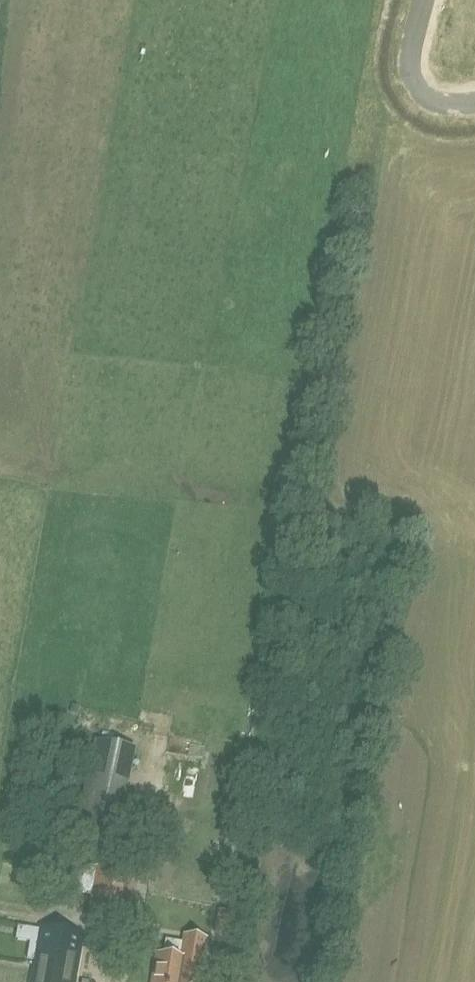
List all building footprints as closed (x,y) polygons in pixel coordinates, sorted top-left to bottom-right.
[(95,742),(73,840),(113,849),(134,750),(95,742)] [(56,854),(49,890),(77,895),(82,865),(83,859),(70,857),(56,854)] [(91,897),(96,868),(82,865),(77,895),(91,897)] [(91,897),(88,917),(124,924),(133,874),(96,868),(91,897)] [(219,916),(216,929),(230,932),(232,918),(219,916)] [(35,965),(32,981),(73,981),(81,938),(17,927),(14,942),(29,944),(25,963),(35,965)] [(152,981),(200,981),(207,940),(184,937),(183,944),(166,941),(163,956),(157,955),(152,981)]
